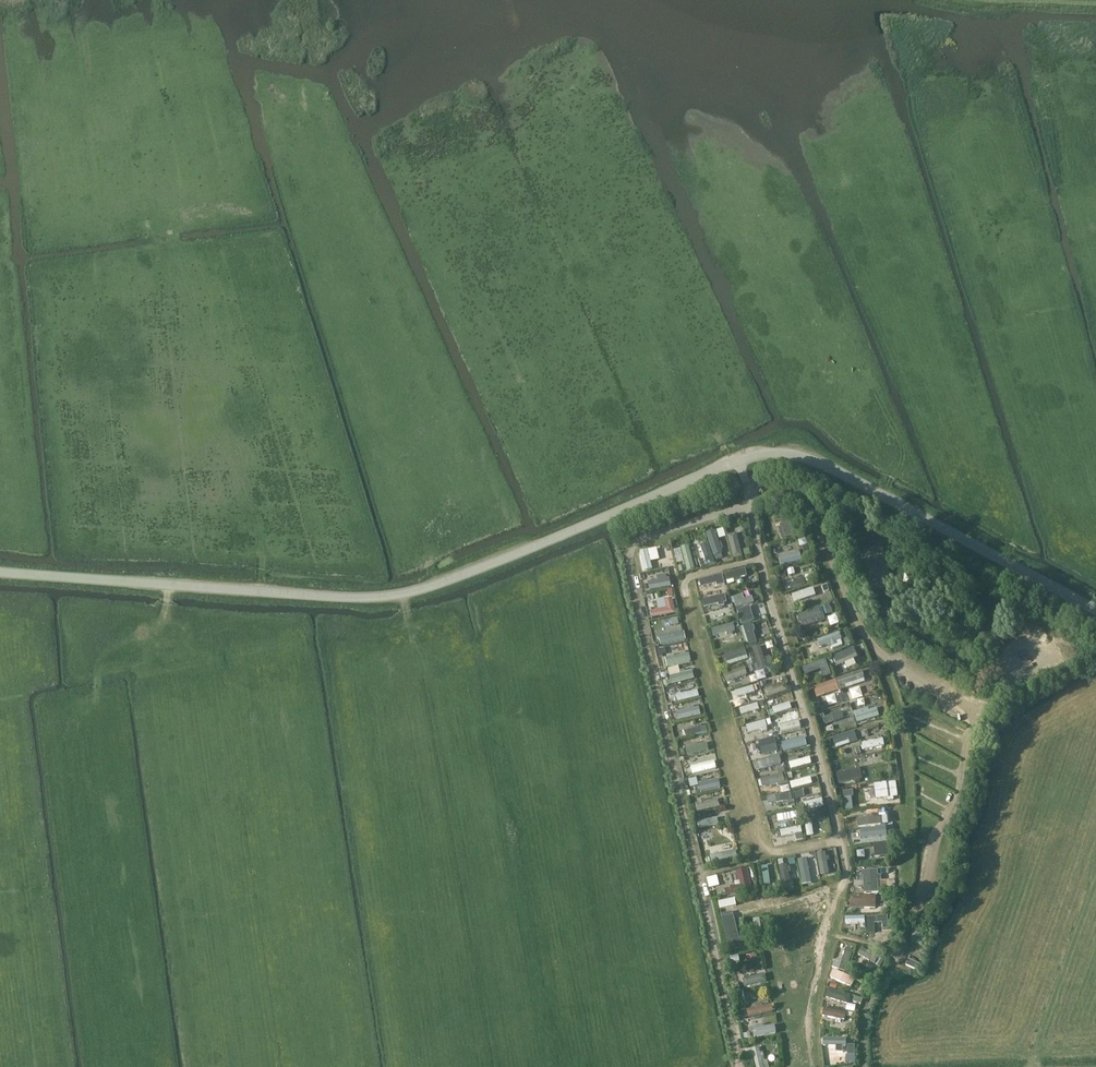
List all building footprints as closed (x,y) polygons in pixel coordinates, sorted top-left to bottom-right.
[(782,528),(779,529),(782,538),(791,536),(794,535),(793,533),(796,533),(793,525),(796,525),(796,524),(794,516),(793,516),(789,517),(780,520),(782,528)] [(714,555),(721,552),(722,552),(720,548),(723,547),(720,541),(718,542),(714,530),(706,533),(714,555)] [(681,545),(674,547),(680,571),(687,569),(681,545)] [(789,554),(778,557),(781,565),(801,559),(799,551),(794,553),(793,550),(788,551),(789,554)] [(741,580),(740,577),(747,575),(745,568),(724,573),(726,580),(733,578),(734,582),(741,580)] [(722,583),(722,581),(724,581),(722,573),(698,579),(700,587),(718,582),(718,584),(722,583)] [(814,573),(805,576),(807,582),(815,579),(814,573)] [(649,591),(671,587),(669,578),(667,579),(666,574),(657,576),(658,580),(648,582),(649,591)] [(902,574),(901,583),(910,583),(910,574),(902,574)] [(797,575),(793,576),(794,579),(778,582),(779,590),(800,585),(797,575)] [(807,586),(782,595),(785,604),(810,595),(807,586)] [(724,605),(723,602),(726,601),(724,593),(701,599),(703,606),(718,603),(719,606),(724,605)] [(751,595),(734,601),(736,607),(753,601),(751,595)] [(672,600),(666,601),(667,609),(651,612),(652,619),(675,614),(672,600)] [(749,607),(738,611),(742,625),(754,621),(749,607)] [(798,615),(797,617),(797,618),(799,622),(801,623),(817,618),(818,622),(825,620),(823,614),(821,608),(820,608),(798,615)] [(677,618),(670,619),(672,626),(679,625),(677,618)] [(750,623),(743,626),(749,646),(756,644),(753,631),(755,631),(753,626),(751,626),(750,623)] [(733,624),(711,629),(713,636),(726,633),(727,636),(733,634),(732,632),(735,631),(733,624)] [(839,633),(817,641),(820,647),(830,644),(832,649),(842,646),(840,640),(842,640),(839,633)] [(764,657),(760,644),(752,647),(759,668),(773,664),(770,655),(764,657)] [(726,661),(746,655),(747,655),(744,646),(723,652),(726,661)] [(835,662),(856,653),(853,646),(832,655),(835,662)] [(825,659),(802,668),(805,676),(820,671),(823,679),(831,676),(825,659)] [(865,673),(869,672),(873,687),(878,686),(873,663),(863,665),(865,673)] [(741,673),(739,667),(716,675),(719,684),(748,674),(745,665),(741,667),(743,672),(741,673)] [(861,671),(836,679),(839,690),(842,690),(846,688),(845,686),(864,680),(861,671)] [(668,677),(669,684),(689,679),(687,672),(676,675),(675,672),(670,674),(670,676),(668,677)] [(835,680),(813,688),(817,698),(838,690),(835,680)] [(765,686),(766,688),(763,689),(766,697),(787,690),(785,682),(773,686),(772,683),(765,686)] [(1032,684),(1013,690),(1015,698),(1034,692),(1032,684)] [(754,690),(753,685),(735,690),(736,697),(745,694),(746,697),(752,695),(751,692),(755,691),(754,690)] [(846,689),(849,700),(861,696),(858,685),(846,689)] [(679,691),(679,693),(676,694),(677,701),(699,696),(697,689),(686,692),(685,689),(679,691)] [(823,696),(826,706),(836,703),(833,693),(823,696)] [(736,715),(754,709),(750,699),(733,706),(736,715)] [(760,700),(754,701),(755,709),(762,708),(760,700)] [(772,708),(774,713),(791,708),(789,701),(772,706),(772,708)] [(735,714),(729,704),(724,707),(730,717),(735,714)] [(687,706),(688,709),(675,711),(677,720),(700,715),(699,706),(694,707),(693,705),(687,706)] [(786,719),(794,717),(792,709),(784,711),(786,719)] [(864,709),(853,712),(854,715),(856,723),(879,716),(876,709),(868,711),(865,712),(864,709)] [(841,712),(821,714),(822,729),(842,727),(841,712)] [(776,733),(797,728),(795,720),(774,725),(776,733)] [(765,721),(746,726),(748,733),(761,730),(762,732),(767,731),(766,728),(767,728),(765,721)] [(694,725),(695,728),(684,731),(685,737),(707,731),(705,725),(700,726),(700,724),(694,725)] [(790,737),(803,734),(801,728),(788,732),(790,737)] [(854,731),(832,738),(833,739),(835,745),(848,741),(851,740),(852,743),(857,741),(854,731)] [(773,738),(759,742),(762,755),(777,751),(773,738)] [(805,739),(793,742),(786,743),(788,750),(807,745),(805,739)] [(863,750),(884,746),(883,739),(862,744),(863,750)] [(690,743),(690,745),(685,747),(687,755),(708,750),(706,742),(697,744),(696,742),(690,743)] [(748,768),(776,764),(775,756),(747,760),(748,768)] [(797,757),(788,759),(791,770),(811,764),(810,758),(798,761),(797,757)] [(715,769),(713,762),(691,768),(693,774),(715,769)] [(860,768),(836,773),(838,784),(840,783),(840,784),(855,781),(855,783),(860,782),(860,780),(862,779),(860,771),(860,768)] [(787,781),(785,774),(761,780),(762,787),(777,784),(778,786),(780,786),(779,783),(787,781)] [(796,779),(794,780),(795,786),(815,781),(814,775),(801,778),(801,775),(796,777),(796,779)] [(706,780),(701,781),(702,784),(698,785),(700,792),(720,787),(718,780),(707,783),(707,782),(706,780)] [(895,782),(874,785),(876,800),(887,798),(887,801),(893,800),(893,797),(897,797),(895,782)] [(841,805),(855,803),(854,789),(840,790),(841,805)] [(791,794),(767,798),(768,805),(782,802),(783,805),(788,804),(788,802),(792,801),(791,799),(791,794)] [(698,800),(698,802),(694,803),(696,812),(719,807),(717,798),(704,801),(704,799),(698,800)] [(823,808),(821,800),(807,803),(806,800),(803,801),(803,804),(800,805),(801,812),(823,808)] [(765,813),(766,825),(786,824),(786,813),(765,813)] [(871,814),(871,817),(857,819),(858,826),(882,824),(880,813),(871,814)] [(695,827),(713,825),(713,818),(694,820),(695,827)] [(797,836),(797,833),(798,833),(797,826),(776,831),(778,838),(792,834),(792,837),(797,836)] [(883,834),(882,826),(859,828),(860,836),(883,834)] [(702,844),(711,843),(710,836),(701,837),(702,844)] [(889,858),(889,855),(888,842),(873,844),(875,857),(884,856),(884,858),(889,858)] [(825,852),(817,853),(820,874),(828,872),(826,861),(829,860),(828,855),(825,856),(825,852)] [(700,866),(722,860),(720,853),(699,859),(700,866)] [(764,883),(775,881),(770,860),(761,862),(762,865),(752,867),(756,882),(763,880),(764,883)] [(786,865),(779,867),(783,889),(790,888),(788,873),(790,873),(789,867),(787,868),(786,865)] [(739,885),(730,887),(730,888),(732,894),(751,890),(746,869),(736,872),(739,885)] [(867,886),(864,886),(864,893),(877,893),(877,880),(881,880),(881,875),(877,875),(877,870),(864,870),(864,879),(867,879),(867,886)] [(869,904),(869,907),(875,907),(875,896),(850,896),(850,904),(869,904)] [(739,943),(732,915),(731,911),(720,914),(729,951),(746,947),(745,941),(739,943)] [(763,939),(762,915),(748,916),(749,940),(763,939)] [(859,917),(840,916),(840,928),(859,928),(859,917)] [(876,917),(867,918),(868,934),(874,934),(874,923),(876,923),(882,923),(883,930),(888,929),(887,916),(876,917)] [(837,965),(841,966),(839,969),(846,972),(852,950),(846,948),(842,960),(839,960),(837,965)] [(908,959),(905,965),(918,971),(921,965),(908,959)] [(823,986),(836,989),(841,974),(828,970),(823,986)] [(742,980),(744,987),(766,982),(764,974),(749,978),(749,975),(743,977),(744,979),(742,980)] [(751,988),(732,992),(734,999),(742,998),(742,997),(753,995),(751,988)] [(823,1001),(841,1001),(842,992),(823,992),(823,1001)] [(746,1009),(748,1017),(772,1012),(771,1005),(762,1006),(762,1003),(756,1005),(756,1008),(746,1009)] [(738,1011),(740,1019),(747,1017),(745,1009),(738,1011)] [(841,1022),(841,1019),(845,1020),(846,1013),(823,1009),(822,1016),(836,1018),(835,1021),(841,1022)] [(758,1025),(758,1028),(752,1029),(753,1037),(776,1033),(774,1025),(763,1027),(763,1024),(758,1025)] [(843,1048),(843,1046),(846,1046),(846,1038),(823,1038),(823,1046),(837,1046),(837,1048),(843,1048)] [(760,1053),(759,1047),(751,1049),(756,1066),(763,1066),(762,1061),(764,1061),(762,1052),(760,1053)]
